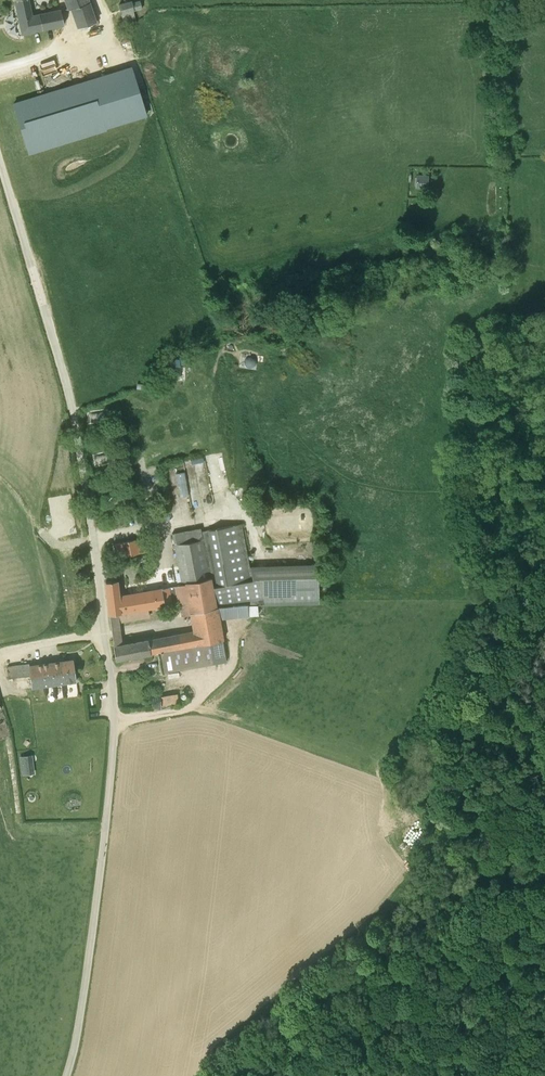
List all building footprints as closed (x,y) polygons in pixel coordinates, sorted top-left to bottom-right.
[(22,34),(57,27),(64,26),(60,9),(32,15),(29,0),(15,0),(22,34)] [(97,21),(89,0),(67,0),(69,6),(72,5),(79,26),(97,21)] [(123,21),(136,18),(134,10),(142,8),(140,0),(132,2),(132,0),(119,4),(123,21)] [(32,153),(89,134),(144,115),(118,39),(73,54),(88,99),(62,108),(21,121),(32,153)] [(417,176),(416,188),(428,188),(429,177),(417,176)] [(105,581),(110,615),(148,608),(165,606),(164,605),(178,602),(181,616),(189,614),(218,608),(220,619),(248,615),(247,604),(265,604),(264,605),(319,603),(318,563),(249,566),(241,524),(201,531),(200,527),(172,533),(182,585),(162,589),(161,587),(134,592),(119,594),(117,579),(105,581)] [(118,557),(144,552),(141,538),(115,543),(118,557)] [(148,608),(110,615),(111,629),(120,628),(119,622),(150,617),(148,608)] [(192,630),(122,643),(120,628),(111,629),(115,659),(160,651),(164,673),(226,662),(222,640),(224,639),(220,619),(218,608),(189,614),(192,630)] [(30,675),(32,687),(76,681),(73,660),(29,666),(29,664),(7,667),(8,678),(30,675)] [(152,707),(178,704),(177,694),(151,698),(152,707)] [(32,754),(20,756),(20,763),(33,761),(32,754)]
